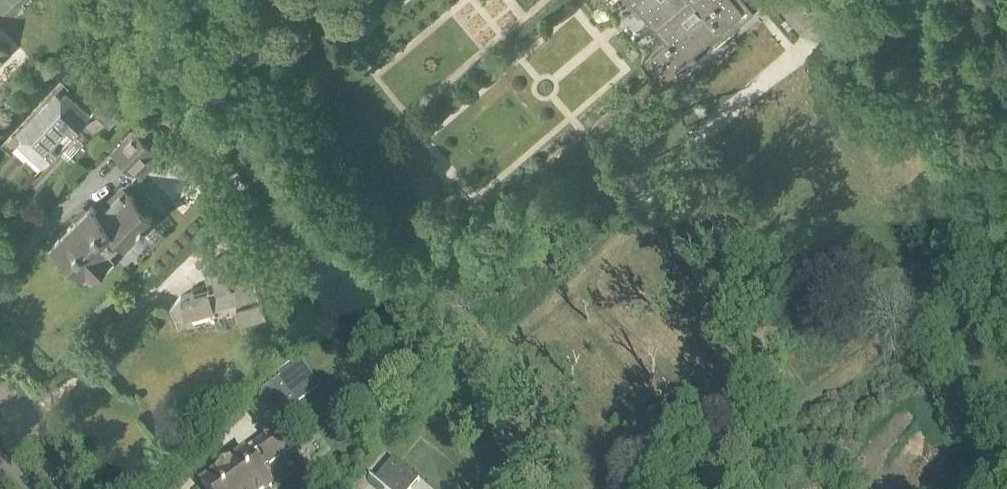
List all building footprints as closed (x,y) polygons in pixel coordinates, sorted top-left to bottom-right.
[(757,0),(628,0),(640,14),(644,10),(666,36),(643,57),(643,61),(660,80),(664,79),(682,64),(726,27),(725,27),(757,0)] [(0,43),(0,60),(8,52),(0,43)] [(110,127),(126,110),(110,95),(93,112),(110,127)] [(22,141),(26,145),(33,152),(30,155),(43,167),(91,115),(73,98),(70,101),(64,96),(60,96),(51,105),(48,102),(38,114),(41,116),(21,137),(22,141)] [(135,173),(156,151),(134,130),(113,152),(135,173)] [(152,226),(150,224),(157,216),(123,182),(98,208),(91,201),(48,244),(67,262),(69,260),(85,276),(88,274),(92,278),(116,255),(111,250),(120,241),(126,247),(141,233),(143,235),(152,226)] [(260,294),(255,274),(258,274),(251,248),(211,258),(204,266),(210,289),(181,297),(171,306),(174,318),(216,307),(215,304),(237,298),(242,317),(267,311),(263,293),(260,294)] [(322,388),(303,362),(282,376),(284,378),(266,391),(284,415),(322,388)] [(205,488),(273,488),(260,472),(269,466),(269,467),(296,447),(292,442),(298,438),(287,424),(282,428),(281,426),(254,446),(259,452),(250,458),(246,452),(201,484),(205,488)] [(375,480),(386,488),(423,488),(426,486),(393,458),(375,480)]
